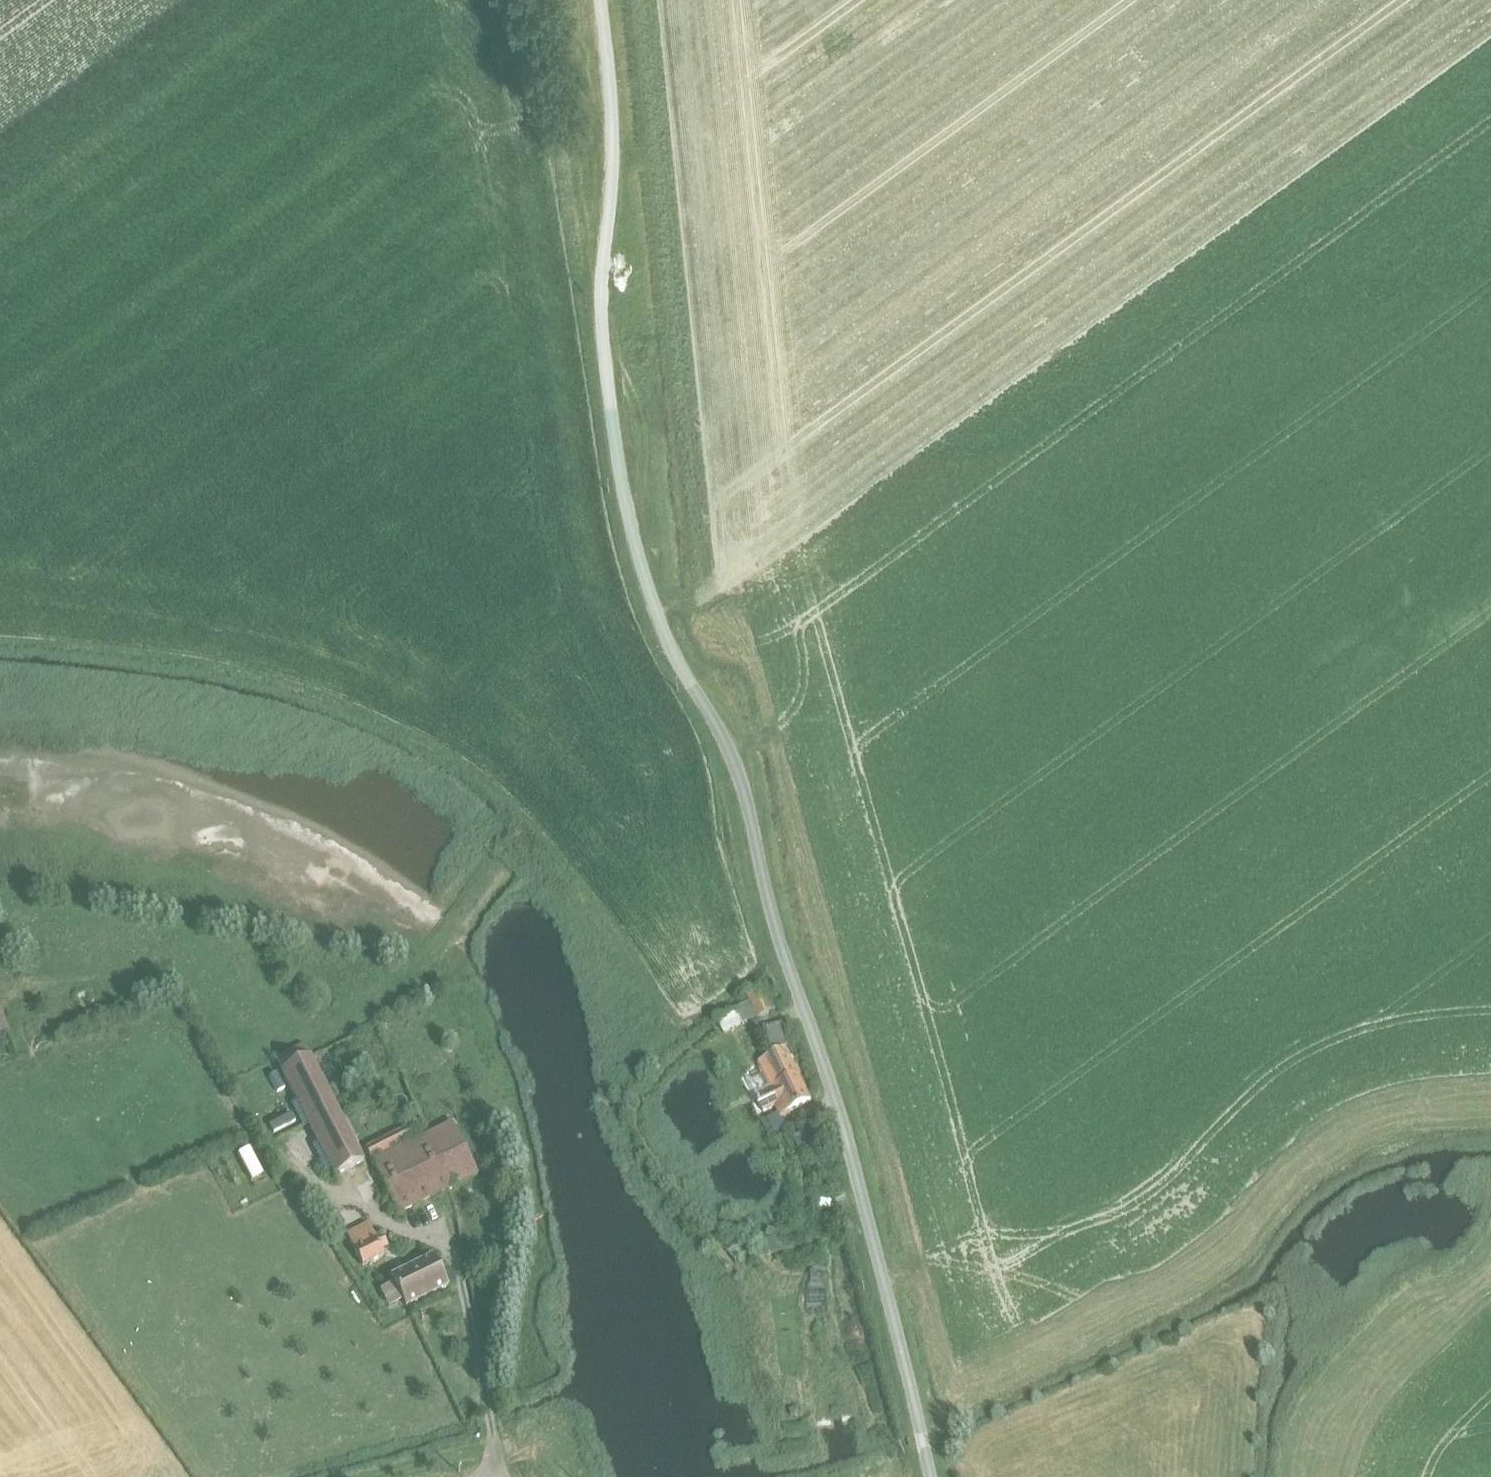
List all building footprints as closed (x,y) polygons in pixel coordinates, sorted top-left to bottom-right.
[(773,983),(766,987),(776,1008),(783,1004),(773,983)] [(749,999),(716,1015),(724,1032),(743,1022),(742,1020),(756,1013),(757,1016),(776,1008),(766,987),(747,995),(749,999)] [(8,1038),(0,1014),(0,1041),(8,1038)] [(788,1023),(773,1024),(774,1044),(788,1044),(788,1023)] [(331,1172),(334,1177),(365,1161),(311,1056),(310,1056),(304,1044),(275,1059),(297,1102),(292,1105),(304,1129),(308,1127),(317,1144),(313,1147),(327,1174),(331,1172)] [(786,1047),(758,1061),(771,1088),(756,1095),(759,1100),(757,1100),(762,1111),(763,1110),(764,1111),(775,1106),(782,1119),(791,1114),(790,1111),(812,1101),(786,1047)] [(277,1133),(299,1122),(294,1111),(271,1123),(277,1133)] [(377,1172),(398,1215),(479,1175),(452,1122),(374,1160),(377,1167),(377,1172)] [(365,1147),(371,1160),(412,1139),(406,1127),(365,1147)] [(368,1223),(347,1234),(363,1268),(384,1257),(381,1251),(389,1247),(383,1235),(376,1239),(368,1223)] [(433,1256),(391,1276),(407,1307),(448,1286),(433,1256)]
